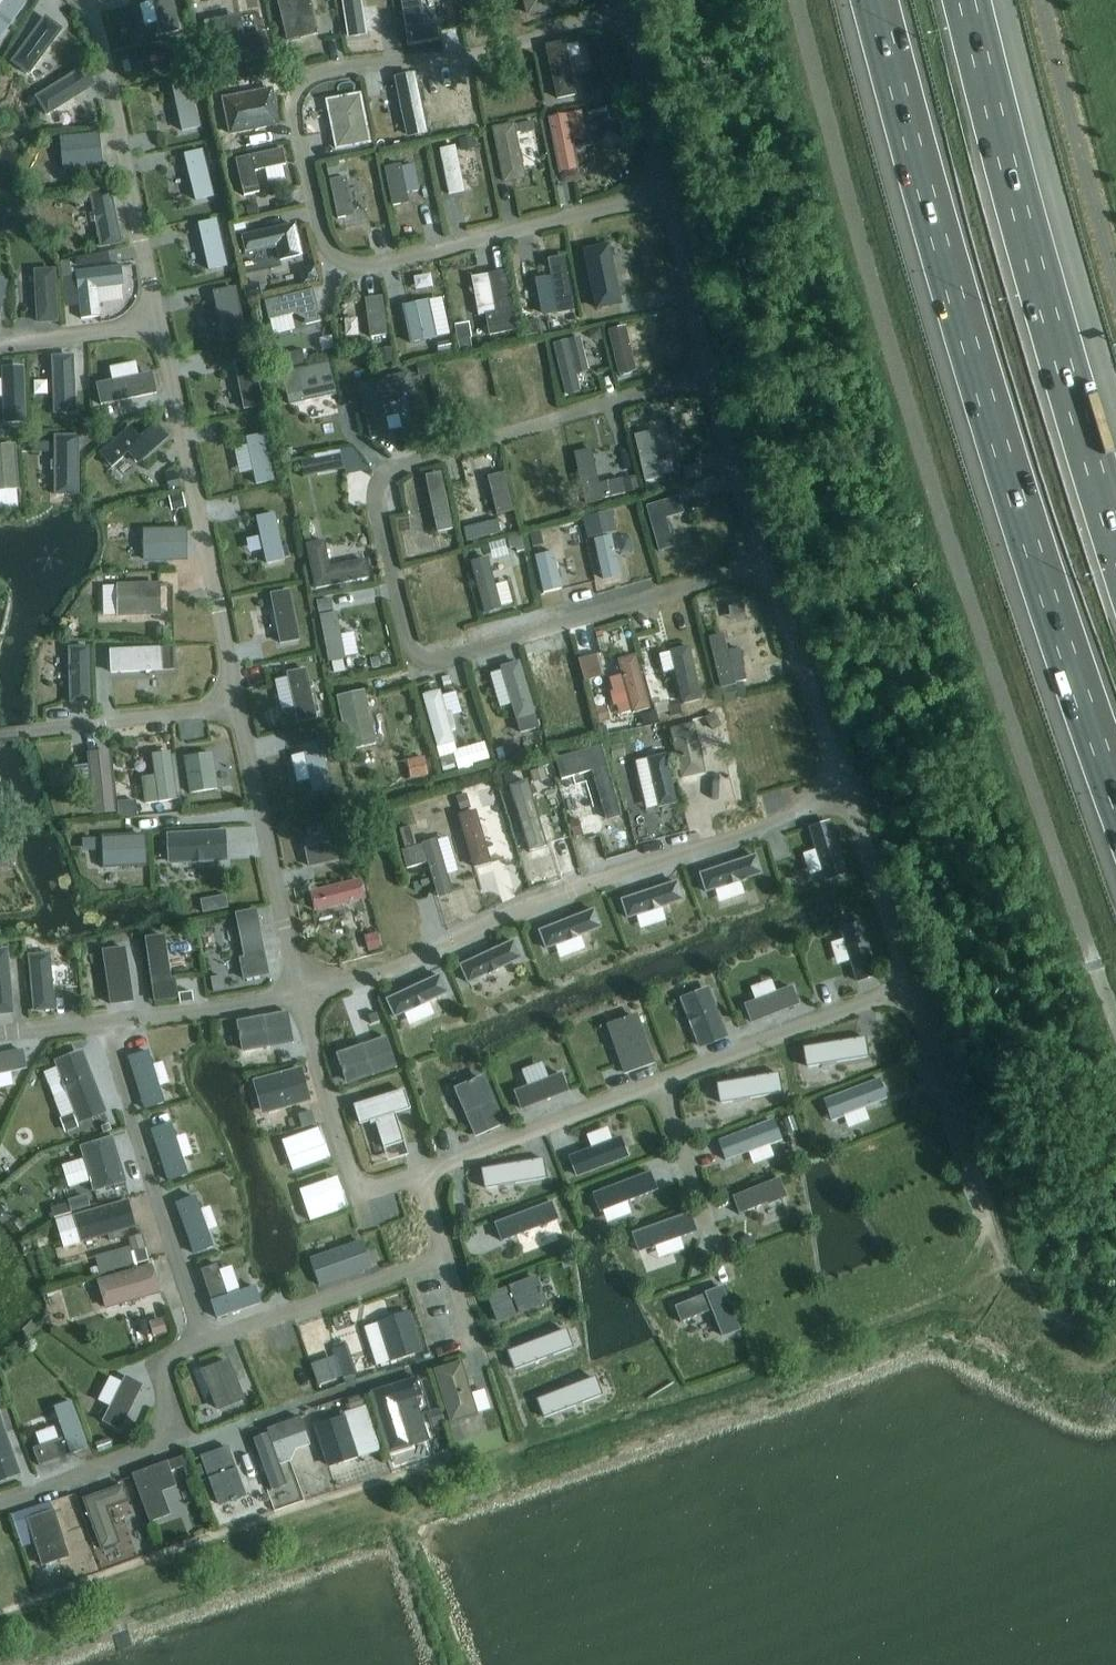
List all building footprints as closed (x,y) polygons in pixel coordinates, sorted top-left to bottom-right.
[(19,0),(5,0),(0,7),(0,37),(24,4),(19,0)] [(160,35),(179,30),(172,0),(152,0),(160,35)] [(287,41),(318,34),(310,0),(277,0),(287,41)] [(349,38),(365,35),(360,0),(343,0),(349,38)] [(421,26),(416,0),(400,0),(405,28),(421,26)] [(545,0),(521,0),(524,11),(547,5),(545,0)] [(269,57),(264,31),(243,36),(239,15),(204,22),(213,68),(269,57)] [(62,28),(44,16),(11,61),(28,74),(62,28)] [(564,41),(545,45),(556,99),(575,95),(564,41)] [(35,96),(46,115),(95,84),(83,66),(35,96)] [(412,74),(397,77),(409,136),(424,133),(412,74)] [(226,75),(214,77),(216,91),(228,89),(226,75)] [(200,127),(189,80),(171,84),(181,131),(200,127)] [(600,87),(590,89),(594,104),(604,101),(600,87)] [(279,125),(271,88),(221,98),(229,135),(279,125)] [(359,94),(327,101),(337,148),(369,142),(359,94)] [(624,102),(614,104),(615,105),(617,118),(627,116),(624,102)] [(615,105),(606,106),(608,119),(617,118),(615,105)] [(548,119),(559,173),(578,169),(572,141),(586,138),(581,112),(548,119)] [(532,120),(518,123),(520,133),(534,130),(532,120)] [(525,178),(513,123),(492,127),(503,183),(525,178)] [(98,133),(60,137),(63,169),(101,166),(98,133)] [(472,136),(458,138),(461,151),(475,148),(472,136)] [(448,194),(464,190),(455,146),(439,149),(448,194)] [(259,191),(254,171),(285,163),(282,149),(235,159),(243,195),(259,191)] [(409,149),(396,151),(398,162),(411,159),(409,149)] [(202,150),(183,154),(195,201),(213,196),(202,150)] [(336,160),(326,162),(328,176),(339,174),(336,160)] [(413,164),(401,167),(400,164),(384,167),(392,206),(408,202),(406,192),(418,189),(413,164)] [(115,167),(101,169),(102,182),(116,181),(115,167)] [(353,215),(345,176),(329,180),(337,218),(353,215)] [(109,188),(89,192),(100,247),(120,243),(109,188)] [(256,203),(245,205),(248,216),(259,213),(256,203)] [(198,223),(208,270),(227,266),(216,219),(198,223)] [(245,254),(275,247),(278,260),(302,255),(295,223),(240,236),(245,254)] [(584,250),(596,308),(619,303),(607,245),(584,250)] [(91,254),(74,257),(76,268),(93,265),(91,254)] [(61,273),(70,272),(68,257),(60,259),(61,273)] [(574,309),(564,258),(547,261),(557,312),(574,309)] [(121,262),(74,273),(84,318),(102,314),(96,287),(125,281),(121,262)] [(314,265),(299,269),(302,284),(318,280),(314,265)] [(57,322),(54,269),(33,270),(37,323),(57,322)] [(505,271),(489,274),(496,312),(485,314),(489,334),(516,330),(505,271)] [(258,282),(244,285),(246,299),(261,295),(258,282)] [(246,337),(235,286),(212,291),(223,342),(246,337)] [(264,301),(268,320),(303,311),(306,324),(320,321),(313,289),(264,301)] [(365,298),(370,336),(386,334),(381,296),(365,298)] [(428,301),(402,306),(410,343),(436,337),(428,301)] [(538,319),(522,322),(524,336),(541,332),(538,319)] [(469,324),(455,326),(457,339),(471,337),(469,324)] [(635,370),(625,326),(607,330),(617,374),(635,370)] [(599,328),(588,331),(589,337),(596,341),(602,339),(599,328)] [(587,371),(578,336),(552,343),(565,395),(580,392),(575,374),(587,371)] [(391,347),(378,349),(380,364),(393,361),(391,347)] [(302,349),(271,355),(274,369),(305,363),(302,349)] [(75,412),(73,355),(50,356),(53,413),(75,412)] [(244,409),(262,405),(252,357),(234,361),(244,409)] [(426,361),(417,363),(420,376),(429,374),(426,361)] [(289,405),(336,394),(328,362),(281,373),(289,405)] [(23,366),(1,367),(3,422),(25,421),(23,366)] [(371,439),(389,435),(380,398),(413,390),(409,372),(358,383),(371,439)] [(153,393),(149,374),(96,385),(100,404),(153,393)] [(138,463),(168,436),(156,422),(139,437),(129,426),(99,453),(111,467),(128,452),(138,463)] [(645,481),(662,477),(651,431),(633,435),(645,481)] [(263,434),(246,438),(256,483),(273,480),(263,434)] [(78,435),(54,435),(54,494),(78,494),(78,435)] [(31,451),(48,451),(48,442),(31,442),(31,451)] [(0,445),(0,490),(18,488),(14,444),(0,445)] [(584,502),(623,494),(620,478),(598,483),(591,451),(574,454),(584,502)] [(314,459),(300,462),(303,476),(317,474),(314,459)] [(699,463),(683,467),(686,479),(702,475),(699,463)] [(452,527),(440,472),(425,475),(436,531),(452,527)] [(487,477),(496,514),(512,510),(503,473),(487,477)] [(634,476),(623,478),(626,492),(637,489),(634,476)] [(181,493),(168,496),(172,510),(185,507),(181,493)] [(658,551),(673,547),(665,517),(683,513),(678,495),(645,504),(658,551)] [(256,517),(266,563),(283,559),(273,513),(256,517)] [(587,537),(600,534),(595,514),(582,517),(587,537)] [(497,520),(464,528),(466,541),(500,532),(497,520)] [(187,560),(186,528),(143,529),(144,561),(187,560)] [(540,532),(530,535),(532,547),(543,545),(540,532)] [(521,537),(508,540),(510,548),(516,547),(517,552),(524,550),(521,537)] [(590,540),(599,581),(612,578),(603,537),(590,540)] [(368,578),(364,559),(329,567),(324,540),(306,543),(315,588),(368,578)] [(541,595),(554,593),(545,550),(532,553),(541,595)] [(484,613),(500,609),(487,557),(470,561),(484,613)] [(159,583),(116,584),(117,616),(160,615),(159,583)] [(280,643),(298,639),(288,590),(271,594),(280,643)] [(330,598),(317,600),(319,612),(332,610),(330,598)] [(319,615),(328,661),(345,658),(336,612),(319,615)] [(709,637),(721,687),(735,683),(735,682),(746,680),(738,648),(727,651),(722,634),(709,637)] [(90,701),(89,646),(68,646),(69,702),(90,701)] [(671,651),(683,702),(700,698),(688,646),(671,651)] [(151,668),(162,667),(162,649),(110,650),(111,672),(151,670),(151,668)] [(595,654),(578,659),(585,680),(602,675),(595,654)] [(649,707),(634,656),(618,660),(633,712),(649,707)] [(518,662),(501,667),(516,719),(533,714),(518,662)] [(297,722),(315,718),(305,669),(287,673),(297,722)] [(736,685),(722,689),(725,701),(739,698),(736,685)] [(348,749),(375,743),(363,690),(336,696),(348,749)] [(439,692),(423,697),(437,746),(453,742),(439,692)] [(606,705),(595,708),(599,722),(610,719),(606,705)] [(653,712),(640,715),(643,725),(656,721),(653,712)] [(533,714),(516,719),(520,733),(537,727),(533,714)] [(713,719),(707,722),(712,730),(718,726),(713,719)] [(704,772),(693,725),(670,731),(681,778),(704,772)] [(312,791),(330,787),(320,741),(303,745),(312,791)] [(621,742),(609,745),(613,760),(625,757),(621,742)] [(515,743),(495,749),(499,761),(519,754),(515,743)] [(591,770),(606,820),(621,816),(600,745),(555,758),(561,778),(591,770)] [(479,761),(488,758),(486,749),(477,752),(479,761)] [(94,813),(114,811),(108,751),(88,753),(94,813)] [(169,752),(152,755),(158,801),(176,798),(169,752)] [(189,792),(216,788),(211,752),(184,757),(189,792)] [(454,752),(439,756),(443,770),(458,766),(454,752)] [(664,753),(646,758),(658,807),(676,803),(664,753)] [(424,759),(408,762),(411,776),(427,773),(424,759)] [(544,766),(529,771),(533,782),(547,778),(544,766)] [(509,786),(529,850),(545,845),(526,780),(509,786)] [(465,793),(456,796),(460,810),(470,807),(465,793)] [(136,800),(117,801),(118,816),(137,814),(136,800)] [(458,815),(473,867),(491,862),(476,810),(458,815)] [(578,818),(568,821),(573,835),(582,833),(578,818)] [(828,818),(809,824),(825,879),(844,873),(828,818)] [(410,826),(399,829),(405,848),(415,845),(410,826)] [(166,833),(168,864),(227,860),(225,830),(166,833)] [(101,836),(103,867),(146,865),(144,834),(101,836)] [(421,844),(401,850),(406,868),(426,862),(437,896),(452,892),(436,838),(421,843),(421,844)] [(353,856),(349,839),(305,848),(309,865),(353,856)] [(9,849),(0,850),(0,869),(11,868),(9,849)] [(700,874),(705,891),(761,873),(755,855),(700,874)] [(311,892),(316,909),(363,897),(359,880),(311,892)] [(621,899),(627,917),(682,899),(676,881),(621,899)] [(539,930),(546,948),(600,927),(593,909),(539,930)] [(237,917),(246,962),(241,963),(244,978),(267,973),(255,913),(237,917)] [(876,976),(861,922),(840,928),(855,982),(876,976)] [(377,933),(365,936),(369,949),(380,946),(377,933)] [(145,937),(154,1000),(177,997),(175,982),(171,983),(164,935),(145,937)] [(460,965),(468,981),(520,957),(513,941),(460,965)] [(102,950),(111,1003),(132,1000),(123,946),(102,950)] [(12,1011),(6,949),(0,949),(0,1013),(12,1011)] [(53,1008),(48,955),(30,956),(35,1009),(53,1008)] [(222,975),(210,978),(213,992),(224,990),(222,975)] [(386,999),(394,1016),(447,992),(439,975),(386,999)] [(798,1003),(791,986),(745,1004),(751,1022),(798,1003)] [(682,1000),(700,1046),(726,1036),(708,990),(682,1000)] [(192,991),(179,993),(180,1001),(193,999),(192,991)] [(243,1050),(292,1041),(286,1013),(238,1022),(243,1050)] [(651,1062),(635,1016),(608,1025),(625,1072),(651,1062)] [(339,1055),(348,1081),(394,1065),(385,1038),(339,1055)] [(864,1038),(803,1048),(806,1066),(867,1055),(864,1038)] [(26,1067),(21,1049),(0,1054),(0,1073),(26,1067)] [(54,1060),(74,1112),(102,1101),(82,1050),(54,1060)] [(144,1108),(163,1102),(147,1051),(128,1057),(144,1108)] [(260,1079),(265,1098),(263,1099),(267,1112),(281,1109),(280,1107),(308,1100),(300,1068),(260,1079)] [(568,1090),(561,1072),(513,1091),(520,1109),(568,1090)] [(777,1074),(717,1084),(720,1102),(781,1091),(777,1074)] [(456,1089),(477,1135),(502,1123),(482,1078),(456,1089)] [(825,1099),(832,1118),(886,1098),(879,1079),(825,1099)] [(354,1105),(360,1122),(375,1118),(384,1147),(402,1142),(393,1112),(409,1107),(403,1090),(354,1105)] [(314,1124),(310,1111),(297,1114),(301,1127),(314,1124)] [(72,1113),(59,1118),(65,1132),(77,1127),(72,1113)] [(717,1141),(725,1159),(779,1138),(771,1120),(717,1141)] [(167,1180),(187,1174),(170,1123),(151,1129),(167,1180)] [(319,1127),(282,1141),(288,1158),(325,1144),(319,1127)] [(112,1136),(79,1146),(93,1192),(126,1182),(112,1136)] [(620,1138),(618,1136),(568,1156),(576,1176),(625,1157),(621,1148),(623,1145),(620,1138)] [(542,1159),(481,1169),(485,1187),(545,1176),(542,1159)] [(592,1192),(599,1211),(657,1189),(649,1170),(592,1192)] [(739,1214),(783,1196),(776,1178),(732,1196),(739,1214)] [(341,1189),(304,1202),(310,1220),(347,1207),(341,1189)] [(86,1195),(67,1200),(70,1211),(89,1205),(86,1195)] [(212,1246),(206,1230),(204,1231),(197,1210),(199,1210),(194,1196),(176,1202),(193,1253),(212,1246)] [(135,1226),(128,1199),(72,1215),(80,1242),(135,1226)] [(494,1223),(501,1241),(557,1219),(550,1201),(494,1223)] [(632,1233),(638,1251),(695,1231),(688,1213),(632,1233)] [(141,1234),(128,1237),(129,1244),(131,1251),(145,1248),(141,1234)] [(360,1240),(310,1259),(320,1285),(370,1267),(360,1240)] [(200,1269),(216,1317),(260,1302),(254,1286),(227,1295),(216,1263),(200,1269)] [(97,1280),(105,1308),(159,1293),(152,1265),(97,1280)] [(536,1276),(487,1294),(497,1321),(546,1303),(536,1276)] [(712,1309),(722,1335),(738,1329),(721,1286),(674,1306),(680,1322),(712,1309)] [(423,1350),(410,1311),(376,1321),(389,1361),(423,1350)] [(162,1317),(149,1321),(153,1337),(167,1333),(162,1317)] [(565,1329),(508,1351),(514,1368),(572,1347),(565,1329)] [(200,1370),(216,1410),(244,1398),(228,1358),(200,1370)] [(341,1377),(356,1373),(352,1360),(337,1364),(341,1377)] [(449,1422),(477,1413),(460,1360),(433,1369),(449,1422)] [(141,1384),(125,1376),(103,1420),(119,1429),(141,1384)] [(421,1394),(416,1377),(371,1392),(376,1408),(421,1394)] [(594,1377),(537,1399),(543,1416),(601,1394),(594,1377)] [(361,1394),(346,1399),(351,1411),(365,1406),(361,1394)] [(69,1453),(87,1447),(70,1401),(54,1407),(64,1436),(32,1448),(38,1464),(69,1453)] [(439,1408),(428,1411),(433,1426),(444,1422),(439,1408)] [(327,1467),(357,1456),(344,1415),(313,1426),(327,1467)] [(286,1484),(272,1443),(305,1431),(299,1416),(266,1428),(268,1432),(253,1438),(271,1489),(286,1484)] [(0,1421),(0,1422),(0,1480),(19,1473),(0,1421)] [(227,1446),(201,1456),(217,1504),(230,1499),(231,1502),(236,1499),(235,1497),(244,1494),(227,1446)] [(170,1471),(183,1466),(187,1478),(193,1476),(185,1454),(132,1474),(149,1521),(169,1514),(158,1485),(173,1479),(170,1471)] [(107,1509),(128,1501),(122,1483),(81,1497),(100,1549),(119,1542),(107,1509)] [(54,1509),(52,1509),(50,1501),(11,1513),(22,1545),(31,1542),(25,1523),(27,1523),(41,1565),(69,1556),(54,1509)]
